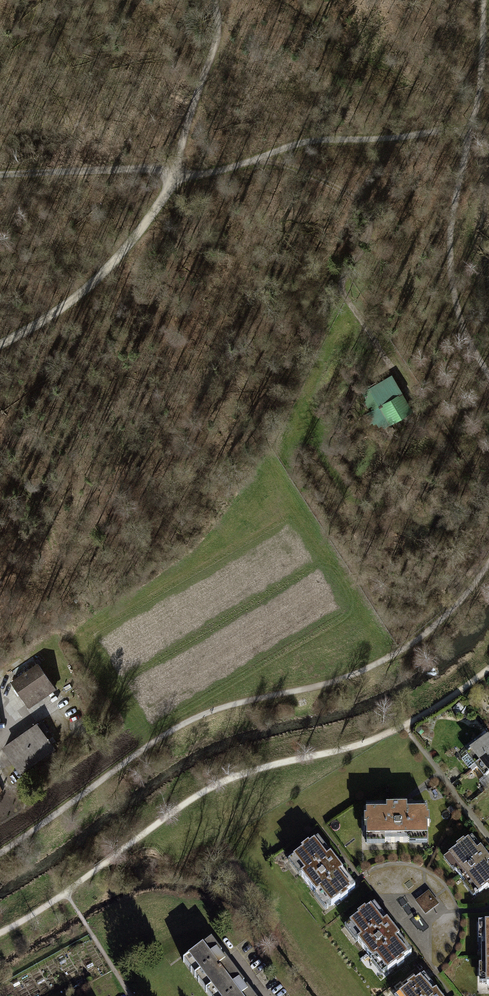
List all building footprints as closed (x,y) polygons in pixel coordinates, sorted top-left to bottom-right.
[(369,390),(390,427),(414,413),(392,376),(369,390)] [(41,657),(12,675),(29,702),(57,685),(41,657)] [(37,719),(0,744),(20,772),(56,747),(37,719)] [(468,754),(477,766),(488,757),(488,744),(486,740),(468,754)] [(467,755),(460,761),(468,770),(475,764),(467,755)] [(477,766),(486,778),(488,775),(488,757),(477,766)] [(430,806),(367,807),(368,839),(430,838),(430,806)] [(452,852),(481,889),(485,886),(488,890),(488,889),(488,852),(485,847),(482,849),(473,838),(469,841),(466,837),(458,844),(459,846),(452,852)] [(304,851),(296,857),(305,869),(302,871),(318,892),(321,889),(332,904),(342,896),(343,899),(349,894),(347,891),(353,887),(341,871),(344,869),(333,854),(329,858),(316,841),(312,845),(310,843),(303,849),(304,851)] [(429,892),(415,902),(426,916),(439,905),(429,892)] [(361,917),(353,923),(362,935),(359,937),(375,958),(378,955),(389,969),(398,962),(400,965),(406,960),(404,957),(410,953),(398,937),(401,935),(390,920),(385,924),(373,907),(368,911),(367,909),(359,915),(361,917)] [(183,960),(210,995),(256,995),(247,984),(225,955),(212,938),(183,960)] [(404,994),(405,995),(444,995),(440,992),(436,995),(424,978),(419,982),(418,980),(410,986),(412,988),(404,994)]
